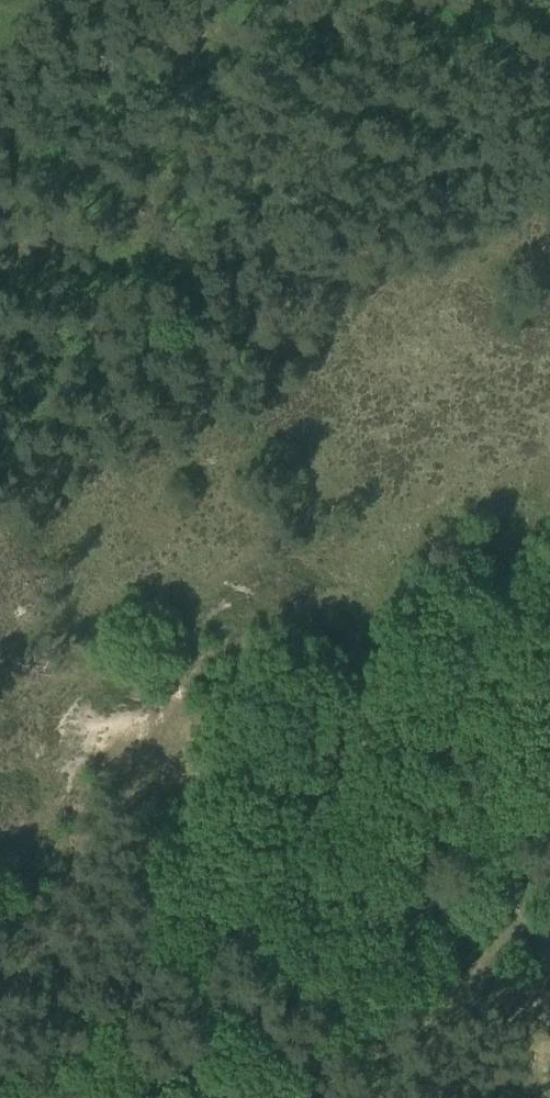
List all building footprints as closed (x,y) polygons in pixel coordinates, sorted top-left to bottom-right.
[(147,723),(163,716),(159,705),(142,712),(147,723)]
